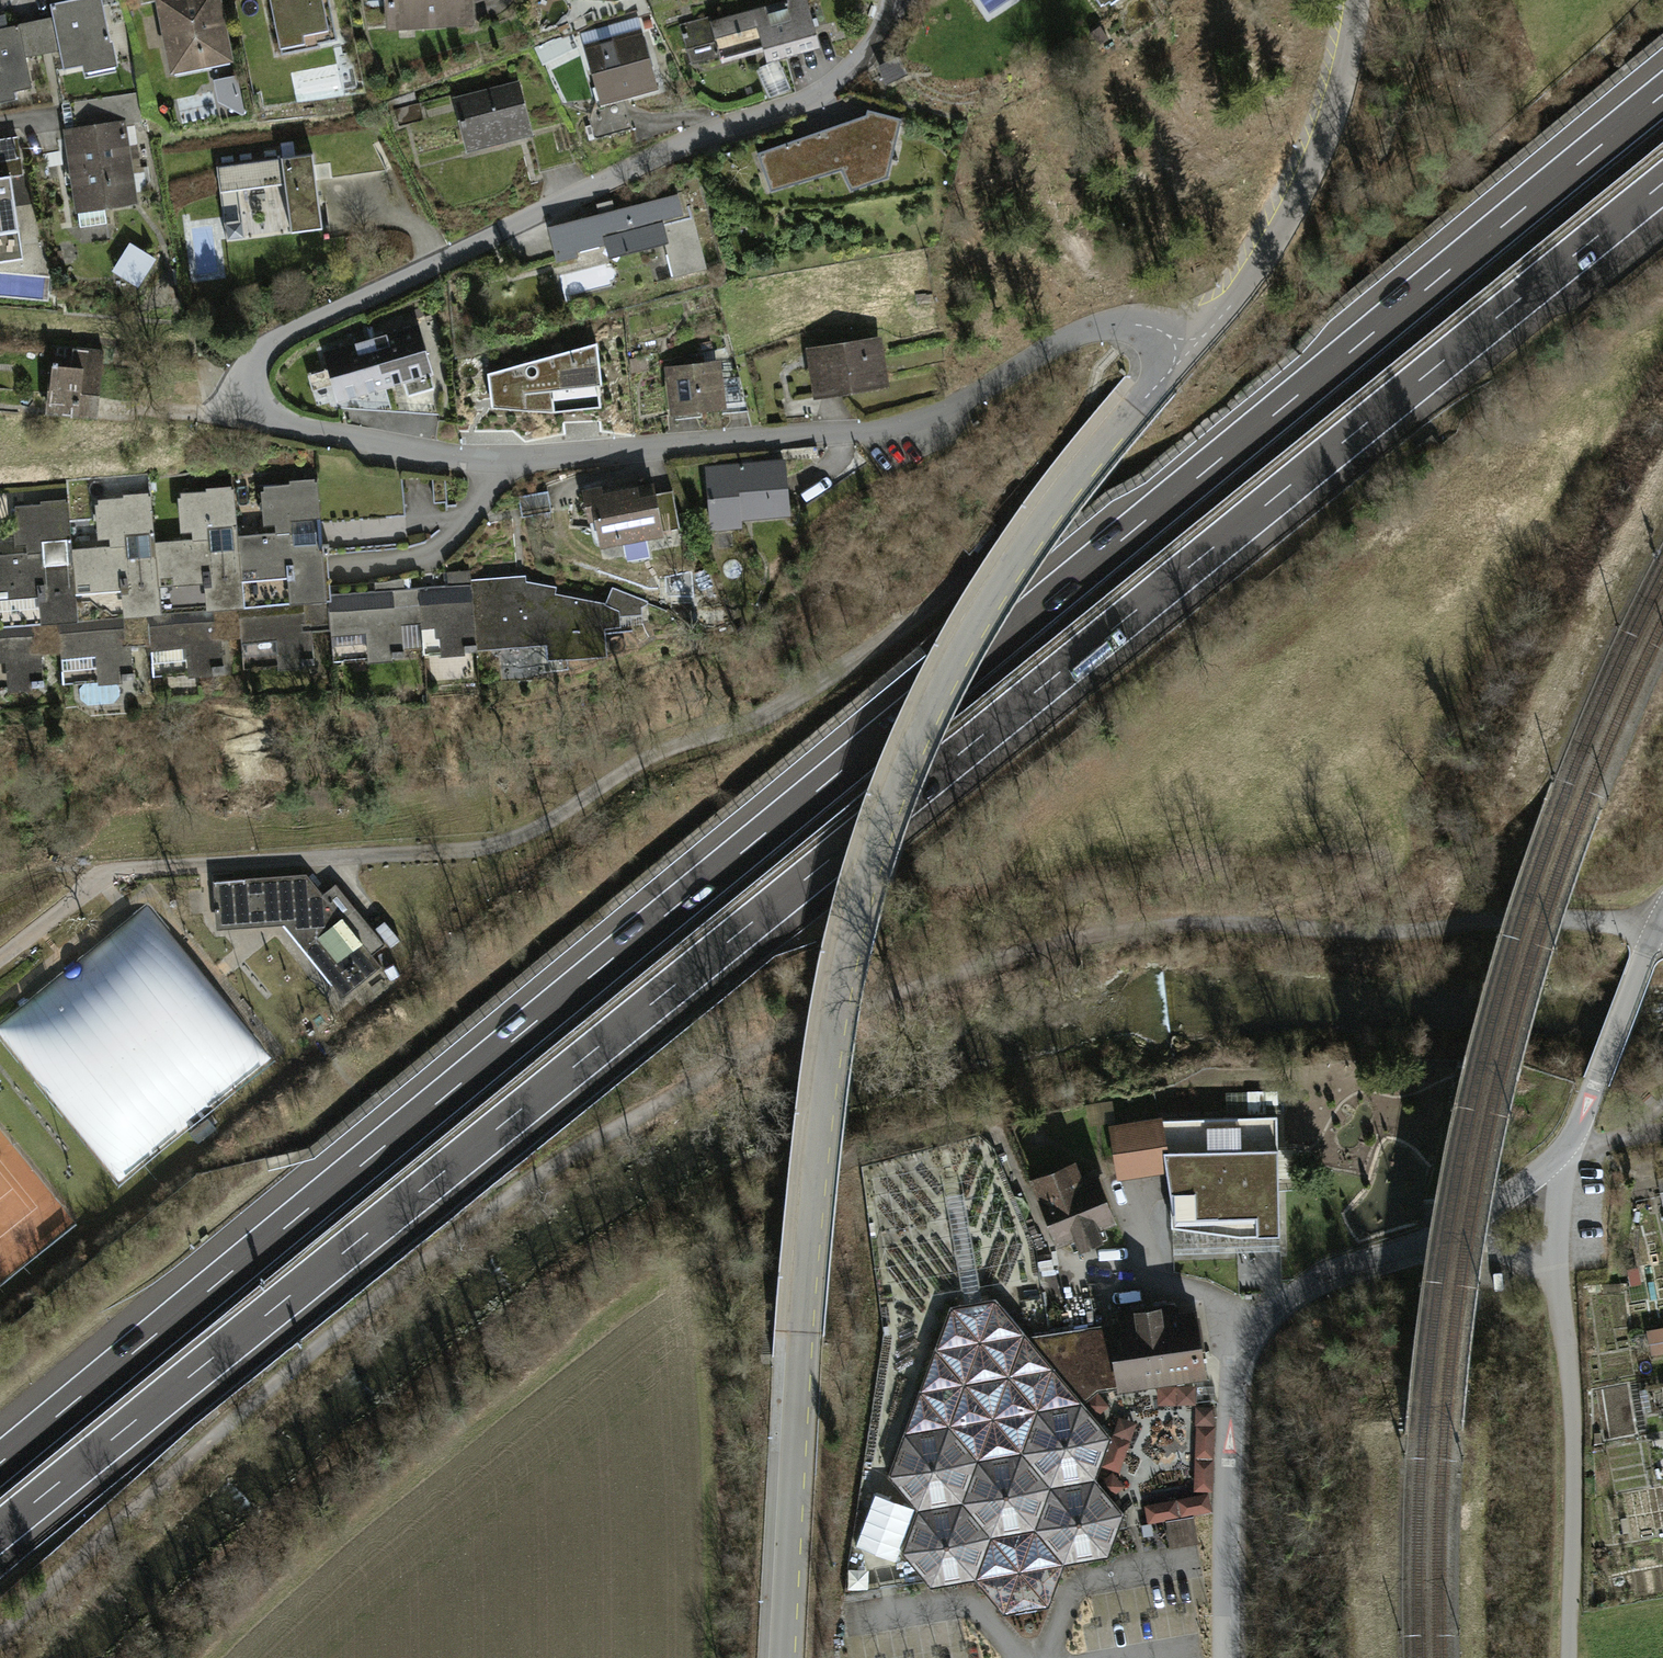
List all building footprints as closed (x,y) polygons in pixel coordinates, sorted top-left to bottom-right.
[(0,28),(0,93),(30,88),(25,58),(49,54),(53,77),(119,66),(107,0),(48,0),(52,19),(0,28)] [(167,71),(232,61),(223,0),(156,0),(167,71)] [(273,47),(337,38),(331,0),(266,0),(273,47)] [(382,22),(473,19),(472,0),(381,0),(382,22)] [(1091,10),(1107,0),(1085,0),(1091,10)] [(805,2),(680,34),(691,74),(760,56),(763,68),(818,54),(805,2)] [(639,33),(583,47),(598,106),(654,91),(639,33)] [(244,113),(234,78),(215,84),(225,118),(244,113)] [(520,88),(451,100),(461,153),(529,140),(520,88)] [(127,125),(66,133),(76,215),(137,207),(127,125)] [(914,151),(846,131),(833,175),(918,200),(925,174),(909,169),(914,151)] [(19,262),(14,215),(35,213),(32,180),(22,181),(19,142),(0,144),(0,264),(19,262)] [(308,163),(216,172),(223,241),(245,239),(240,190),(282,186),(287,231),(315,228),(308,163)] [(678,202),(540,233),(549,273),(664,247),(659,225),(682,219),(678,202)] [(139,289),(157,259),(129,242),(111,273),(139,289)] [(697,250),(665,258),(672,284),(704,277),(697,250)] [(418,332),(319,357),(330,404),(430,379),(418,332)] [(882,345),(805,354),(810,404),(888,395),(882,345)] [(108,360),(55,351),(44,419),(96,428),(108,360)] [(601,353),(491,377),(500,416),(584,398),(582,388),(608,382),(601,353)] [(722,373),(664,374),(664,418),(722,417),(722,373)] [(786,471),(707,475),(710,528),(788,524),(786,471)] [(52,639),(333,620),(323,484),(251,489),(255,540),(239,541),(236,490),(173,494),(177,545),(160,546),(157,497),(92,501),(95,556),(74,557),(71,508),(14,512),(17,565),(0,566),(0,642),(52,639)] [(602,489),(581,500),(594,563),(665,549),(663,539),(679,536),(671,497),(652,501),(650,489),(606,498),(602,489)] [(601,608),(471,574),(473,653),(543,653),(543,673),(603,666),(601,608)] [(464,594),(413,597),(418,665),(469,661),(464,594)] [(394,615),(52,639),(57,693),(131,688),(128,648),(148,647),(151,688),(224,683),(222,646),(234,645),(236,682),(310,677),(307,641),(321,644),(324,681),(399,676),(394,615)] [(39,700),(35,640),(0,643),(0,702),(39,700)] [(312,883),(212,889),(214,937),(284,933),(334,1000),(374,970),(367,961),(382,949),(341,894),(328,904),(312,883)] [(1291,1097),(1209,1103),(1213,1165),(1295,1159),(1291,1097)] [(1168,1126),(1112,1130),(1116,1181),(1172,1177),(1168,1126)] [(1077,1173),(1029,1193),(1054,1252),(1114,1227),(1097,1187),(1085,1192),(1077,1173)] [(1053,1330),(1085,1321),(1076,1289),(1044,1298),(1053,1330)] [(914,1513),(899,1562),(926,1592),(973,1579),(988,1597),(1002,1614),(1049,1604),(1055,1587),(1063,1567),(1110,1555),(1123,1515),(1094,1487),(1108,1439),(990,1301),(942,1306),(884,1475),(914,1513)] [(1195,1317),(1106,1329),(1115,1396),(1205,1384),(1195,1317)] [(1662,1355),(1662,1329),(1647,1331),(1651,1356),(1662,1355)]
